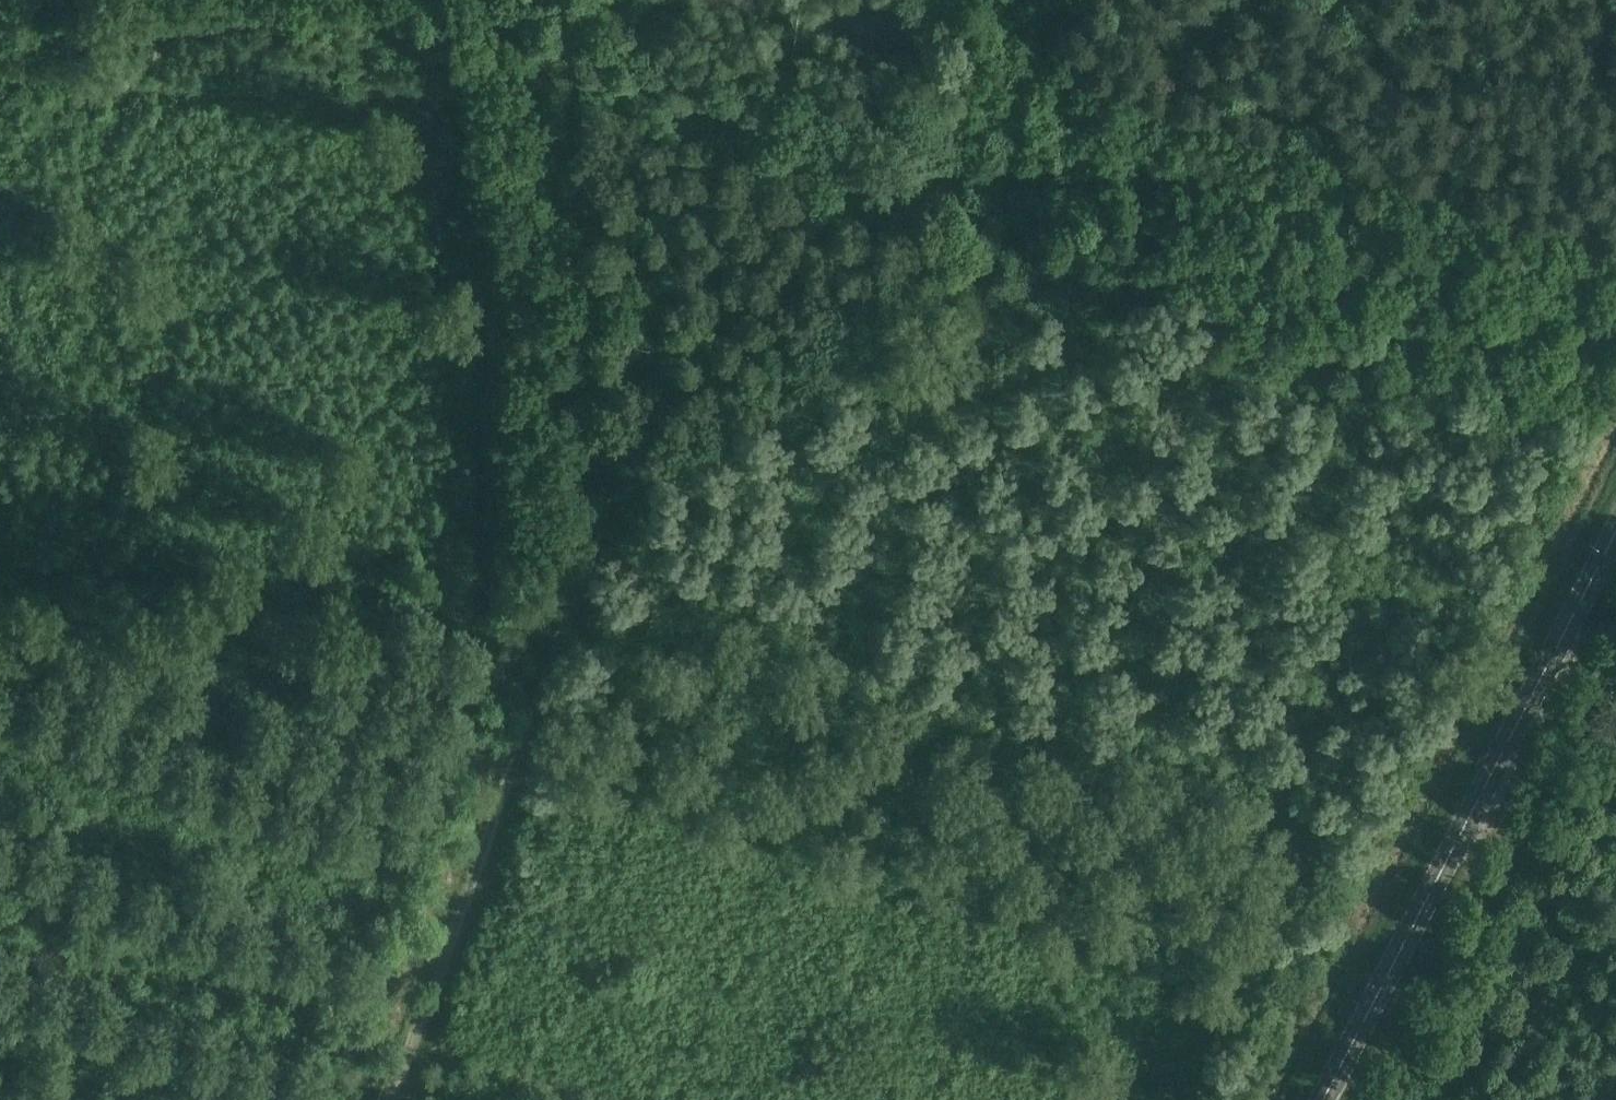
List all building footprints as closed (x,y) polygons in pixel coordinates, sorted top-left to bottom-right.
[(1188,342),(1193,326),(1179,322),(1174,338),(1188,342)]
